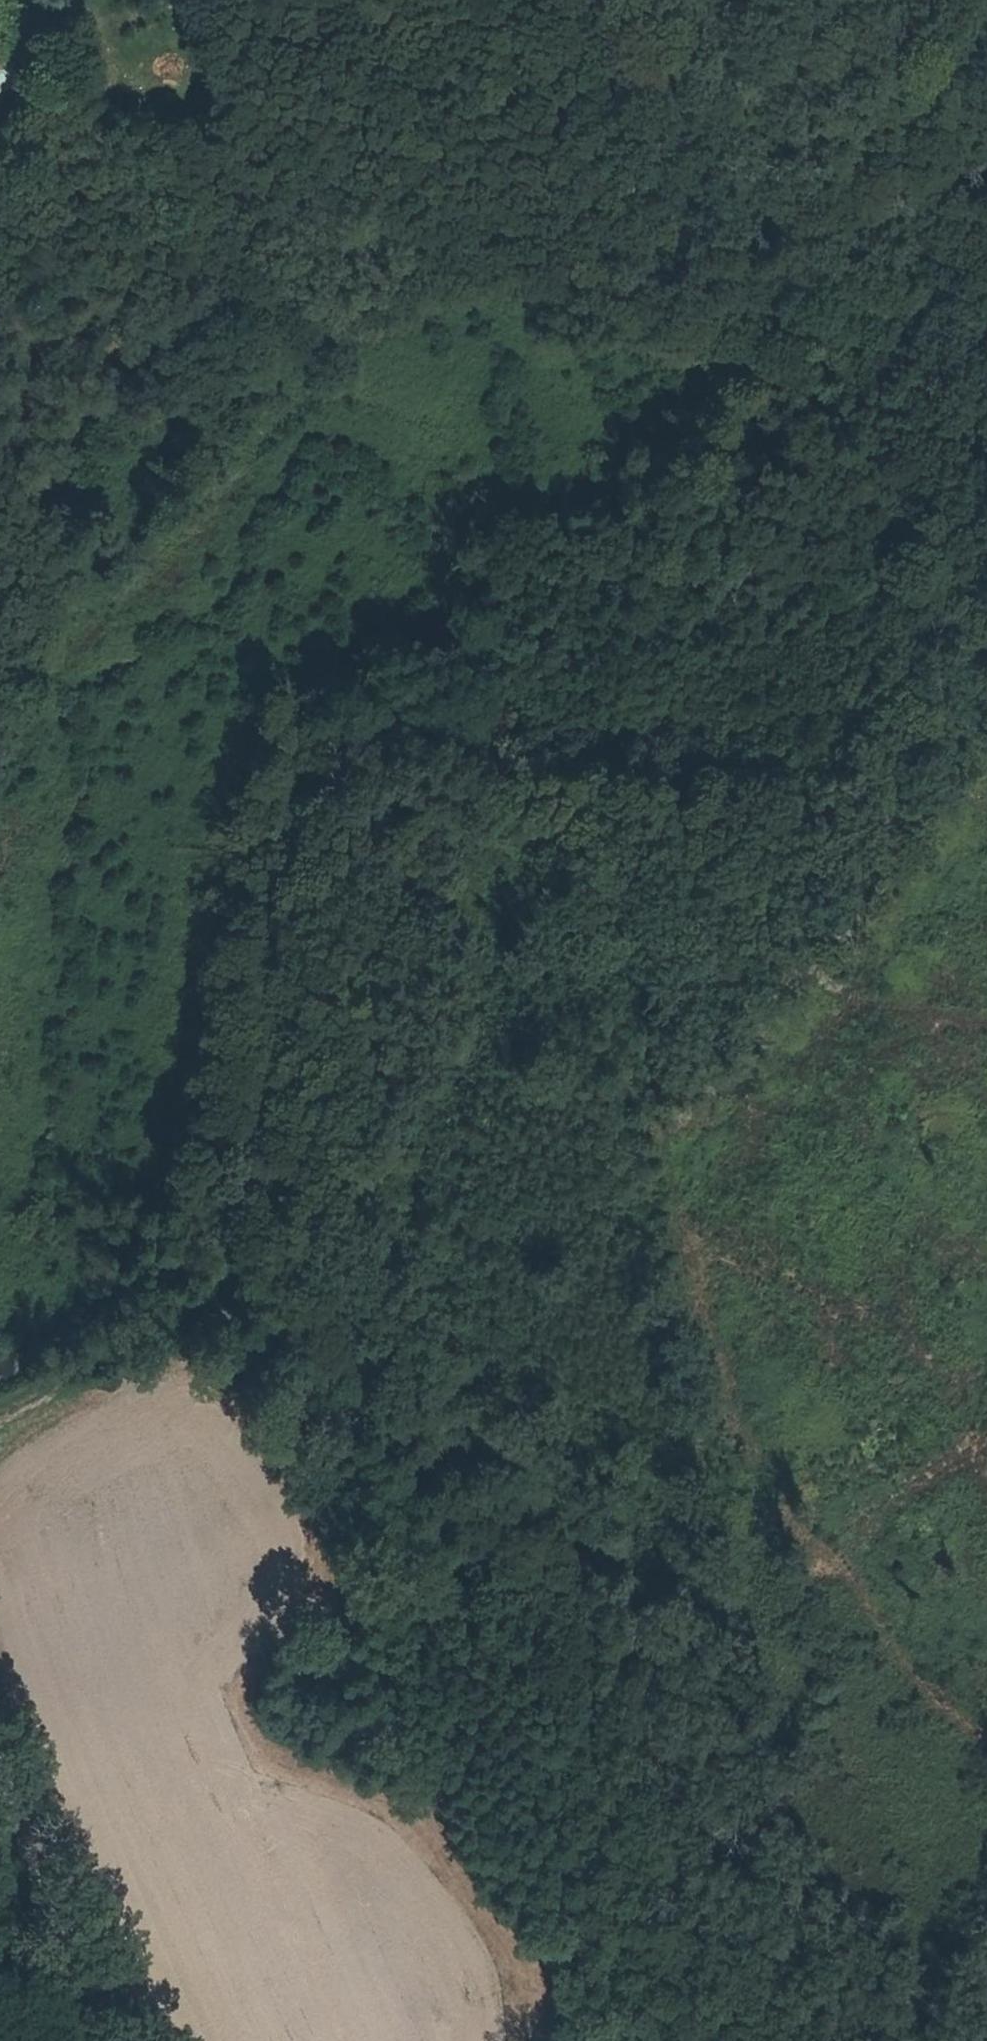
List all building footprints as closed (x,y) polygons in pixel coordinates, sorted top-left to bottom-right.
[(4,34),(0,35),(0,56),(8,54),(4,34)]
